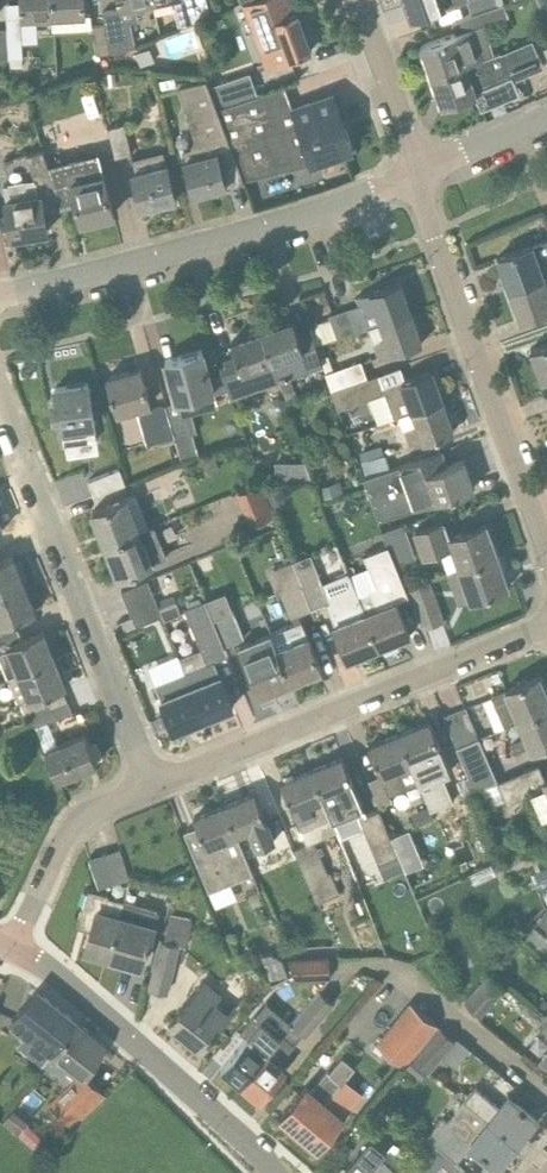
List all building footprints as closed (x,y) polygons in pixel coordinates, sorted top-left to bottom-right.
[(53,18),(52,0),(20,0),(21,19),(53,18)] [(53,18),(86,16),(85,0),(52,0),(53,18)] [(120,9),(135,5),(152,2),(151,0),(118,0),(120,9)] [(175,6),(174,7),(179,29),(212,17),(206,0),(174,0),(175,6)] [(259,26),(267,48),(274,45),(280,62),(312,51),(293,0),(248,0),(241,3),(245,14),(253,10),(259,26)] [(468,1),(472,15),(498,6),(496,0),(406,0),(412,17),(411,18),(412,19),(461,3),(468,1)] [(546,24),(546,0),(536,0),(546,24)] [(426,60),(431,77),(485,58),(474,28),(508,17),(504,4),(498,6),(472,15),(458,20),(462,32),(456,35),(456,34),(420,46),(425,60),(426,60)] [(130,23),(118,25),(116,10),(103,12),(105,25),(109,55),(122,53),(135,49),(130,23)] [(109,55),(105,25),(92,27),(96,56),(109,55)] [(7,29),(0,30),(0,60),(9,59),(7,29)] [(485,59),(485,58),(431,77),(437,94),(441,108),(476,96),(480,106),(518,90),(514,80),(544,67),(532,40),(502,53),(485,59)] [(149,48),(136,53),(141,66),(154,61),(149,48)] [(210,87),(218,110),(258,95),(250,73),(210,87)] [(243,182),(218,110),(210,87),(207,79),(181,86),(198,147),(194,148),(197,159),(186,162),(194,195),(243,182)] [(258,95),(218,110),(243,182),(312,164),(353,149),(334,94),(293,109),(285,86),(258,95)] [(131,154),(123,124),(107,128),(115,158),(131,154)] [(7,201),(12,238),(47,232),(41,194),(39,195),(36,180),(51,175),(43,147),(27,152),(27,153),(3,160),(9,184),(5,185),(8,201),(7,201)] [(142,208),(175,199),(166,165),(162,152),(133,159),(136,172),(134,173),(142,208)] [(60,208),(77,204),(81,223),(114,215),(104,174),(71,183),(54,187),(60,208)] [(546,276),(546,241),(498,258),(509,290),(546,276)] [(509,290),(521,321),(546,312),(546,276),(509,290)] [(309,326),(310,330),(316,346),(369,328),(411,313),(400,282),(358,297),(360,304),(329,315),(331,320),(309,326)] [(422,344),(411,313),(369,328),(380,359),(422,344)] [(293,320),(264,331),(280,382),(290,377),(322,365),(316,346),(310,330),(298,334),(293,320)] [(223,361),(227,372),(222,374),(230,399),(280,382),(264,331),(231,343),(236,356),(223,361)] [(542,382),(546,380),(546,344),(531,350),(542,382)] [(202,351),(165,361),(177,402),(213,392),(202,351)] [(325,374),(331,391),(367,379),(361,361),(325,374)] [(140,368),(108,378),(118,414),(151,405),(140,368)] [(394,418),(400,416),(443,401),(432,370),(389,386),(384,387),(379,374),(367,379),(331,391),(338,410),(385,393),(394,418)] [(59,416),(61,430),(64,446),(96,441),(94,425),(88,383),(55,388),(57,399),(52,400),(55,417),(59,416)] [(454,432),(443,401),(400,416),(411,447),(454,432)] [(159,441),(174,437),(172,428),(165,405),(151,409),(159,441)] [(189,424),(172,428),(174,437),(181,459),(198,455),(189,424)] [(446,466),(441,451),(390,469),(364,478),(379,521),(474,489),(463,459),(446,466)] [(359,463),(364,478),(390,469),(385,454),(359,463)] [(219,470),(214,455),(201,460),(205,475),(219,470)] [(287,480),(287,462),(276,463),(277,480),(287,480)] [(94,497),(117,489),(126,486),(119,469),(88,481),(94,497)] [(343,493),(339,481),(319,487),(323,500),(343,493)] [(278,484),(263,490),(272,511),(281,507),(284,498),(278,484)] [(238,497),(244,512),(268,502),(262,488),(238,497)] [(105,545),(140,532),(126,498),(92,512),(105,545)] [(449,536),(444,521),(416,530),(424,556),(452,547),(460,570),(498,556),(487,524),(449,536)] [(387,546),(395,564),(415,558),(403,524),(382,532),(387,546)] [(105,545),(119,578),(153,564),(151,561),(163,556),(153,530),(151,531),(141,534),(140,532),(105,545)] [(406,589),(395,564),(387,546),(363,556),(377,587),(369,590),(370,592),(358,597),(365,614),(379,648),(408,636),(409,637),(410,636),(396,600),(409,596),(406,589)] [(310,555),(291,563),(311,610),(330,602),(310,555)] [(498,556),(460,570),(471,601),(509,587),(498,556)] [(23,584),(12,558),(13,558),(13,557),(0,562),(0,594),(23,584)] [(292,618),(311,610),(291,563),(273,570),(292,618)] [(137,627),(163,617),(159,608),(149,581),(123,591),(137,627)] [(409,589),(417,607),(425,630),(443,623),(427,582),(409,589)] [(18,630),(14,620),(36,612),(35,611),(34,612),(23,584),(0,594),(0,638),(18,630)] [(165,622),(181,616),(176,601),(159,608),(163,617),(164,621),(165,622)] [(218,713),(234,707),(220,675),(219,676),(209,652),(224,646),(205,601),(184,609),(202,650),(179,659),(185,673),(204,720),(219,714),(218,713)] [(213,619),(225,646),(244,638),(233,611),(213,619)] [(350,660),(379,648),(365,614),(334,626),(349,661),(350,661),(350,660)] [(301,621),(270,634),(291,684),(320,672),(321,673),(322,672),(301,621)] [(18,630),(0,638),(0,658),(8,678),(17,674),(18,676),(54,661),(43,633),(44,633),(43,632),(22,640),(18,630)] [(278,700),(274,691),(291,684),(270,634),(240,647),(264,706),(265,705),(278,700)] [(65,687),(54,661),(18,676),(17,674),(8,678),(17,703),(23,718),(30,715),(48,708),(44,696),(66,687),(66,686),(65,687)] [(204,720),(185,673),(156,685),(161,699),(174,731),(189,725),(190,726),(204,720)] [(498,673),(490,675),(493,685),(501,682),(498,673)] [(519,721),(546,709),(546,693),(540,676),(506,690),(506,691),(491,697),(497,709),(504,728),(519,721)] [(68,701),(49,709),(48,708),(30,715),(37,729),(73,715),(68,701)] [(479,739),(475,729),(466,707),(444,717),(457,749),(479,739)] [(519,721),(527,739),(513,746),(517,757),(531,751),(532,752),(546,745),(546,709),(519,721)] [(450,770),(430,721),(399,734),(419,782),(431,811),(454,802),(442,774),(450,770)] [(97,763),(85,734),(46,751),(57,779),(97,763)] [(389,796),(405,789),(419,782),(399,734),(369,746),(381,777),(368,782),(379,806),(391,801),(389,796)] [(479,739),(457,749),(464,764),(486,755),(479,739)] [(364,810),(360,800),(342,757),(311,770),(324,801),(331,818),(333,822),(358,812),(364,810)] [(545,779),(539,765),(498,782),(507,804),(530,795),(540,819),(546,816),(546,778),(545,779)] [(299,825),(301,831),(307,844),(314,841),(337,831),(333,822),(331,818),(324,801),(311,770),(281,782),(299,825)] [(470,794),(464,778),(456,782),(462,797),(470,794)] [(255,793),(223,806),(236,837),(237,837),(250,831),(257,849),(274,843),(255,793)] [(209,893),(252,875),(246,861),(247,861),(237,837),(236,837),(223,806),(194,818),(206,849),(193,854),(209,893)] [(390,837),(379,810),(360,817),(378,864),(398,856),(397,852),(390,837)] [(397,852),(414,845),(408,831),(390,837),(397,852)] [(294,850),(317,903),(340,894),(330,872),(328,873),(314,841),(307,844),(294,850)] [(127,879),(119,849),(104,854),(112,883),(127,879)] [(516,851),(491,862),(499,880),(524,869),(516,851)] [(112,883),(104,854),(89,858),(97,888),(112,883)] [(107,956),(124,901),(88,890),(79,921),(92,925),(85,950),(107,956)] [(107,956),(141,966),(146,948),(149,948),(160,911),(124,901),(107,956)] [(537,922),(546,930),(546,910),(537,922)] [(522,938),(546,958),(546,957),(546,939),(532,926),(522,938)] [(166,993),(172,970),(177,944),(161,941),(155,967),(149,989),(166,993)] [(262,955),(271,979),(288,972),(282,957),(271,952),(262,955)] [(295,979),(330,978),(329,958),(288,960),(295,979)] [(490,974),(465,1003),(480,1015),(504,986),(490,974)] [(204,982),(184,1005),(169,1023),(200,1049),(229,1015),(214,1002),(220,995),(204,982)] [(54,1052),(78,1022),(38,990),(14,1020),(54,1052)] [(331,1001),(320,991),(319,991),(279,1038),(241,1083),(260,1100),(287,1069),(279,1062),(302,1035),(331,1001)] [(411,1002),(377,1044),(404,1066),(438,1025),(411,1002)] [(241,1083),(279,1038),(253,1016),(240,1032),(246,1038),(222,1067),(241,1083)] [(544,1017),(538,1026),(546,1036),(546,1019),(544,1017)] [(78,1022),(54,1052),(40,1069),(60,1085),(64,1089),(58,1097),(80,1119),(104,1096),(86,1078),(106,1045),(78,1022)] [(440,1027),(435,1031),(413,1057),(414,1058),(428,1070),(441,1056),(454,1040),(440,1027)] [(344,1118),(343,1117),(362,1095),(344,1079),(354,1067),(342,1057),(330,1073),(327,1071),(311,1089),(307,1086),(280,1116),(318,1149),(344,1118)] [(420,1080),(428,1070),(414,1058),(406,1067),(420,1080)] [(465,1100),(516,1142),(534,1120),(536,1121),(536,1120),(508,1098),(500,1108),(475,1087),(465,1100)] [(437,1146),(455,1163),(466,1150),(471,1145),(498,1167),(499,1166),(497,1165),(516,1142),(465,1100),(445,1123),(443,1121),(428,1138),(437,1146)] [(19,1135),(28,1123),(14,1111),(4,1123),(19,1135)] [(43,1144),(29,1129),(22,1136),(35,1150),(43,1144)] [(416,1145),(428,1155),(436,1146),(424,1136),(416,1145)] [(399,1171),(399,1172),(385,1160),(385,1161),(380,1158),(386,1151),(371,1138),(347,1166),(356,1172),(414,1172),(423,1163),(415,1156),(399,1171)] [(432,1171),(434,1172),(435,1172),(442,1165),(452,1172),(464,1172),(465,1172),(455,1163),(437,1146),(423,1163),(414,1172),(431,1172),(432,1171)]
